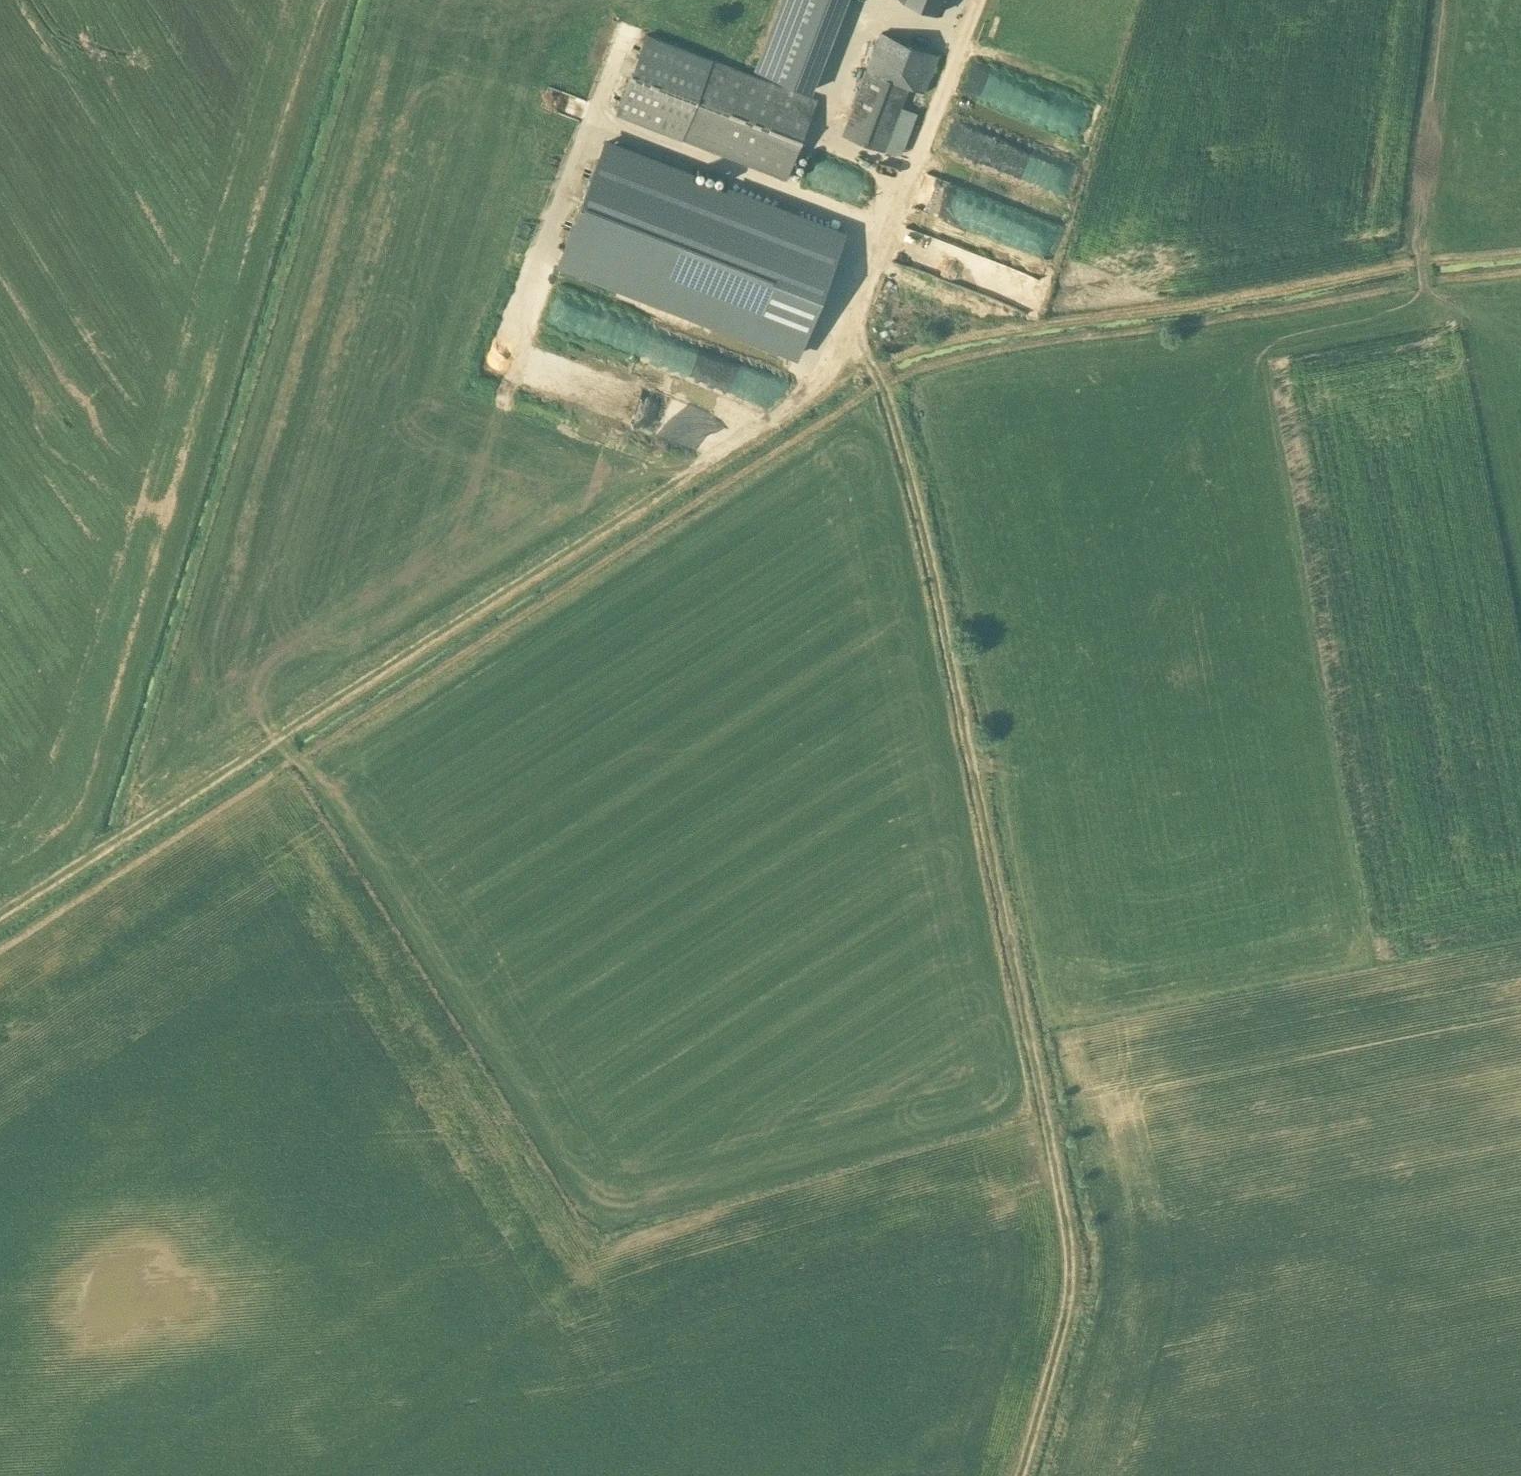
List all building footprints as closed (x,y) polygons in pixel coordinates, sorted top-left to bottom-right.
[(822,17),(846,26),(857,0),(829,0),(822,17)] [(942,13),(947,0),(909,0),(942,13)] [(840,38),(816,28),(805,24),(781,86),(713,60),(647,34),(616,115),(682,140),(682,141),(786,181),(818,99),(817,99),(840,38)] [(940,55),(881,33),(842,135),(885,152),(909,88),(925,93),(939,56),(940,55)] [(1043,117),(1042,89),(1020,90),(1020,118),(1043,117)] [(1045,104),(1044,130),(1086,132),(1087,106),(1045,104)] [(798,353),(827,278),(844,235),(605,143),(598,160),(599,161),(567,243),(559,261),(798,353)] [(1049,159),(1038,184),(1061,194),(1072,170),(1049,159)] [(1041,252),(1053,220),(928,174),(916,206),(1041,252)] [(1028,275),(902,229),(891,259),(1017,304),(1028,275)] [(750,396),(759,368),(619,324),(610,351),(750,396)] [(705,449),(715,419),(497,351),(490,372),(626,415),(624,423),(705,449)]
